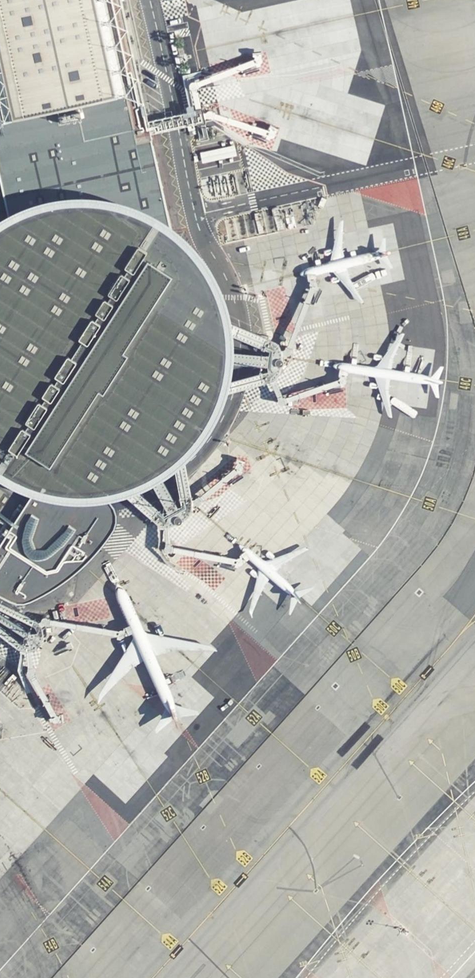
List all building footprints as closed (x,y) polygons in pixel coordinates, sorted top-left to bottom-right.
[(14,597),(19,598),(24,598),(29,596),(33,594),(47,587),(58,580),(70,572),(79,565),(90,555),(96,548),(104,538),(113,526),(117,515),(117,509),(116,504),(110,494),(123,491),(140,485),(150,480),(160,474),(174,465),(187,461),(201,447),(213,430),(218,419),(229,400),(230,393),(234,379),(236,369),(236,352),(236,332),(234,323),(232,308),(229,296),(220,275),(216,269),(203,250),(196,242),(170,220),(151,133),(149,120),(123,0),(0,0),(0,179),(7,210),(0,214),(0,590),(14,597)] [(197,108),(149,120),(151,133),(199,121),(199,122),(204,121),(207,120),(205,113),(204,105),(200,106),(196,107),(197,108)] [(234,379),(230,393),(271,380),(276,377),(280,373),(282,369),(284,364),(284,358),(284,353),(283,347),(280,341),(274,338),(234,323),(236,332),(271,349),(270,353),(236,352),(236,369),(269,364),(270,368),(234,379)] [(191,508),(192,503),(192,499),(187,461),(174,465),(181,503),(177,505),(160,474),(150,480),(167,510),(164,513),(140,485),(123,491),(156,520),(159,522),(161,523),(165,524),(171,523),(176,522),(182,519),(186,516),(189,512),(191,508)] [(31,642),(24,642),(0,624),(0,631),(20,646),(24,648),(25,648),(28,648),(30,648),(33,648),(37,646),(40,644),(43,641),(45,638),(45,634),(45,629),(44,624),(42,621),(41,620),(36,616),(0,599),(0,605),(36,622),(39,629),(32,630),(0,610),(0,618),(29,635),(31,642)]
